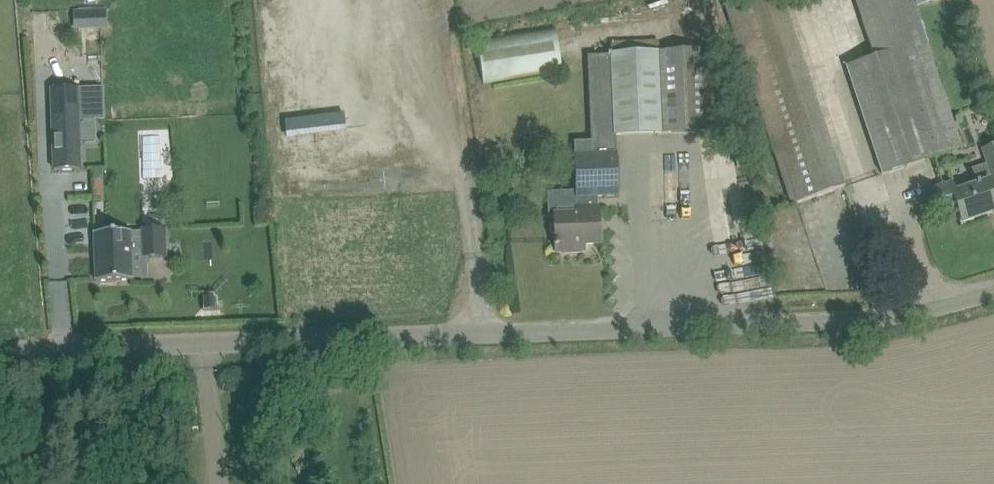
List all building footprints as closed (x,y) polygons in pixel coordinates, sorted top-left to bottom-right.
[(785,186),(792,205),(845,187),(782,0),(744,0),(725,6),(785,186)] [(876,156),(882,175),(962,148),(913,0),(856,0),(875,58),(847,67),(876,156)] [(103,7),(70,8),(70,28),(104,26),(103,7)] [(531,50),(495,60),(500,80),(557,65),(551,43),(531,49),(531,50)] [(708,51),(612,55),(587,56),(591,142),(575,143),(577,192),(553,193),(549,198),(549,217),(555,217),(555,232),(556,252),(582,251),(584,249),(584,244),(600,243),(598,208),(589,208),(589,197),(618,196),(616,135),(711,131),(708,51)] [(54,170),(80,169),(79,141),(96,140),(95,119),(79,120),(77,88),(51,88),(54,170)] [(972,170),(977,185),(956,192),(953,183),(952,183),(933,190),(942,218),(958,213),(962,223),(993,212),(993,144),(981,149),(987,165),(972,170)] [(94,233),(96,281),(132,279),(131,254),(143,254),(143,257),(166,257),(165,227),(142,228),(142,231),(94,233)]
